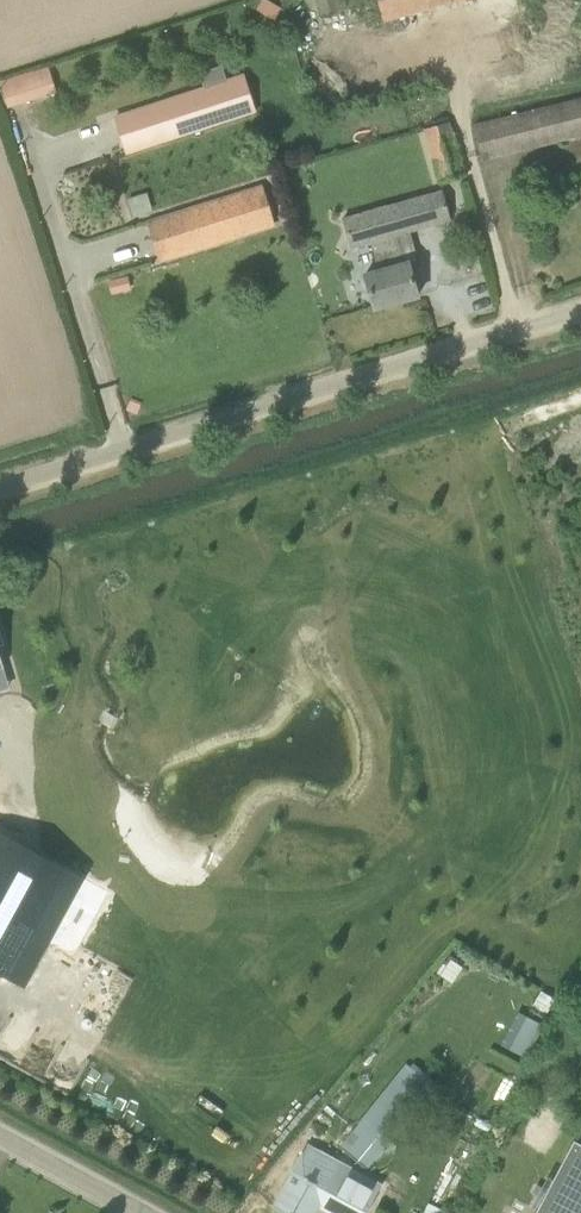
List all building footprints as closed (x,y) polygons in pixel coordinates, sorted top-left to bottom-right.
[(455,0),(378,0),(384,21),(455,0)] [(1,80),(10,107),(59,91),(50,64),(1,80)] [(255,112),(243,75),(117,116),(128,153),(255,112)] [(580,135),(580,99),(474,125),(483,160),(580,135)] [(450,122),(425,128),(440,182),(465,175),(450,122)] [(149,223),(161,260),(274,224),(263,187),(149,223)] [(375,308),(419,296),(410,262),(400,265),(392,237),(451,220),(442,190),(344,218),(352,248),(371,243),(379,271),(365,275),(375,308)] [(15,1009),(74,900),(0,860),(0,1001),(15,1009)] [(518,1010),(503,1045),(530,1056),(544,1021),(518,1010)] [(426,1093),(409,1079),(402,1073),(342,1148),(368,1168),(427,1094),(426,1093)] [(538,1209),(536,1212),(580,1212),(580,1142),(575,1139),(538,1209)] [(363,1180),(356,1193),(339,1184),(334,1192),(296,1172),(276,1208),(285,1212),(313,1212),(319,1201),(328,1205),(327,1206),(340,1212),(366,1212),(371,1203),(380,1186),(364,1178),(363,1180)]
